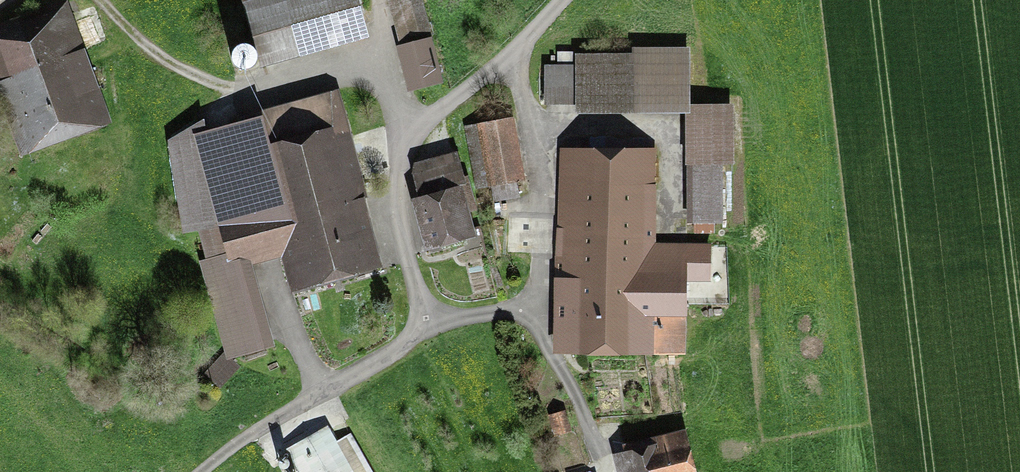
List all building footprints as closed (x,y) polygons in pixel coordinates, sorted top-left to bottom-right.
[(262,56),(358,29),(350,0),(246,0),(262,56)] [(0,25),(0,80),(1,80),(23,143),(103,115),(65,2),(0,25)] [(424,24),(399,31),(416,86),(440,79),(424,24)] [(254,53),(256,49),(257,46),(256,42),(254,38),(252,35),(248,33),(244,33),(240,34),(237,36),(234,39),(233,42),(232,46),(233,50),(236,53),(239,56),(243,57),(247,57),(251,55),(254,53)] [(579,70),(547,69),(546,99),(579,99),(579,112),(686,112),(686,55),(635,55),(635,62),(579,62),(579,70)] [(340,97),(223,128),(246,213),(219,220),(202,224),(213,267),(283,248),(292,285),(376,262),(358,197),(366,195),(340,97)] [(729,114),(694,115),(696,220),(721,219),(720,162),(730,161),(729,114)] [(219,220),(204,122),(172,141),(186,231),(202,224),(219,220)] [(514,122),(475,130),(490,198),(518,192),(515,175),(525,173),(514,122)] [(655,151),(567,150),(567,211),(560,211),(558,344),(687,345),(688,282),(709,282),(710,247),(654,246),(655,151)] [(457,158),(413,168),(431,246),(475,236),(457,158)] [(251,263),(205,275),(229,363),(274,351),(251,263)] [(289,452),(301,471),(358,471),(333,427),(289,452)] [(620,460),(623,471),(690,471),(681,435),(636,446),(639,455),(620,460)]
